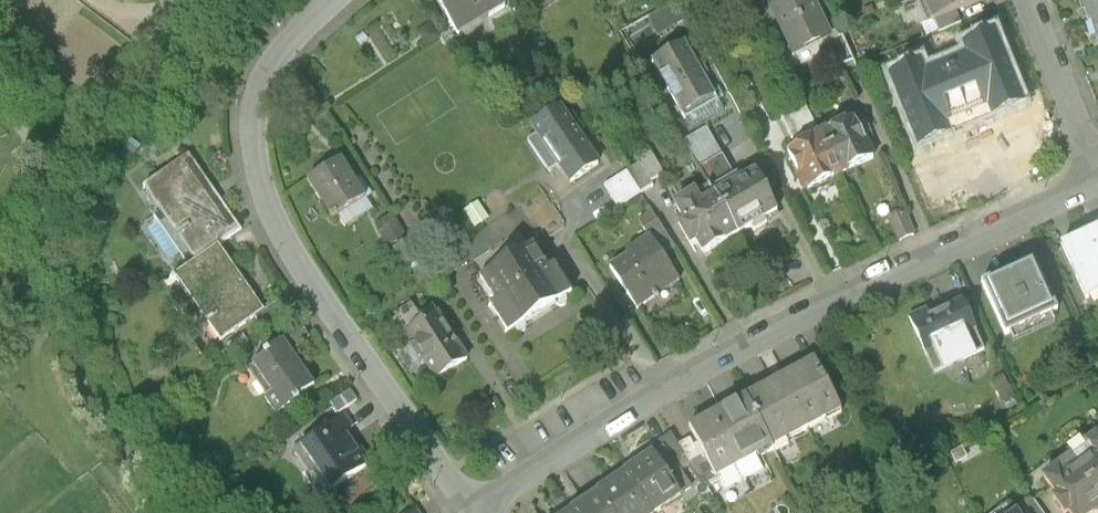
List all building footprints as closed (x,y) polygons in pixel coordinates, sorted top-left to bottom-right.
[(470,30),(519,1),(518,0),(452,0),(470,30)] [(793,52),(832,35),(816,0),(769,0),(793,52)] [(948,11),(970,3),(976,0),(944,0),(948,11)] [(975,15),(970,3),(948,11),(953,23),(975,15)] [(870,57),(856,28),(844,33),(858,63),(870,57)] [(922,63),(888,76),(918,148),(950,134),(946,124),(987,108),(991,118),(1024,104),(995,33),(962,46),(966,55),(925,71),(922,63)] [(714,96),(684,43),(652,60),(683,113),(714,96)] [(797,146),(822,133),(808,105),(783,117),(797,146)] [(530,144),(550,173),(560,166),(571,184),(597,166),(577,136),(581,133),(572,119),(567,123),(560,111),(534,128),(540,137),(530,144)] [(846,122),(822,133),(841,174),(874,158),(856,120),(847,124),(846,122)] [(737,148),(734,150),(727,136),(718,141),(711,127),(697,135),(712,162),(723,182),(748,168),(737,148)] [(798,148),(789,152),(807,190),(841,174),(822,133),(797,146),(798,148)] [(640,165),(654,187),(667,179),(664,176),(677,168),(661,142),(648,150),(653,158),(640,165)] [(156,184),(208,259),(231,243),(254,227),(202,153),(156,184)] [(626,169),(617,153),(606,160),(610,165),(599,171),(607,181),(626,169)] [(354,158),(319,180),(343,217),(350,212),(378,195),(354,158)] [(756,171),(728,188),(751,227),(780,209),(756,171)] [(692,218),(704,239),(711,235),(717,246),(751,227),(728,188),(714,196),(708,186),(689,197),(699,214),(692,218)] [(385,207),(378,195),(350,212),(358,224),(385,207)] [(913,234),(902,211),(888,217),(900,241),(913,234)] [(644,230),(649,238),(650,237),(662,257),(674,248),(658,222),(644,230)] [(1077,240),(1097,285),(1097,230),(1077,240)] [(490,256),(499,271),(535,248),(525,233),(490,256)] [(425,236),(407,248),(420,268),(438,257),(425,236)] [(650,237),(649,238),(626,253),(629,257),(610,269),(638,309),(654,298),(657,302),(659,300),(656,295),(678,280),(662,257),(650,237)] [(268,315),(277,309),(231,243),(208,259),(186,274),(233,340),(268,315)] [(549,245),(538,253),(546,266),(558,259),(549,245)] [(504,302),(521,328),(584,288),(567,261),(550,271),(546,266),(538,253),(535,248),(499,271),(494,274),(510,298),(504,302)] [(1033,269),(999,285),(1013,316),(1029,309),(1027,305),(1046,296),(1033,269)] [(946,302),(925,311),(949,365),(996,344),(975,296),(949,308),(946,302)] [(408,313),(419,332),(451,312),(447,305),(431,315),(424,303),(408,313)] [(451,312),(419,332),(425,342),(439,364),(448,377),(479,358),(451,312)] [(317,326),(296,340),(303,350),(323,336),(317,326)] [(278,397),(289,413),(311,398),(309,396),(326,385),(303,350),(296,340),(277,353),(279,356),(265,365),(284,394),(278,397)] [(422,375),(439,364),(425,342),(408,352),(422,375)] [(815,362),(745,398),(772,448),(841,411),(815,362)] [(371,398),(364,388),(346,401),(352,410),(371,398)] [(756,456),(772,448),(745,398),(711,416),(737,466),(745,480),(763,470),(756,456)] [(360,413),(307,449),(323,473),(332,468),(345,487),(383,462),(360,429),(368,424),(360,413)] [(735,467),(737,466),(711,416),(689,428),(697,444),(715,478),(718,476),(724,489),(727,489),(741,482),(741,478),(735,467)] [(659,442),(663,447),(673,464),(674,463),(679,470),(690,462),(679,443),(671,433),(659,442)] [(689,438),(679,443),(690,462),(705,484),(715,478),(697,444),(694,445),(689,438)] [(1086,455),(1097,471),(1097,446),(1086,455)] [(625,473),(652,512),(655,512),(663,507),(662,505),(680,493),(681,495),(691,488),(679,470),(674,463),(673,464),(663,447),(625,472),(625,473)] [(1086,455),(1059,474),(1073,492),(1068,496),(1080,512),(1084,509),(1087,512),(1097,512),(1097,471),(1086,455)] [(625,473),(598,491),(599,492),(612,512),(652,512),(625,473)] [(599,492),(571,511),(572,512),(612,512),(599,492)] [(1048,496),(1037,504),(1044,512),(1060,512),(1048,496)]
